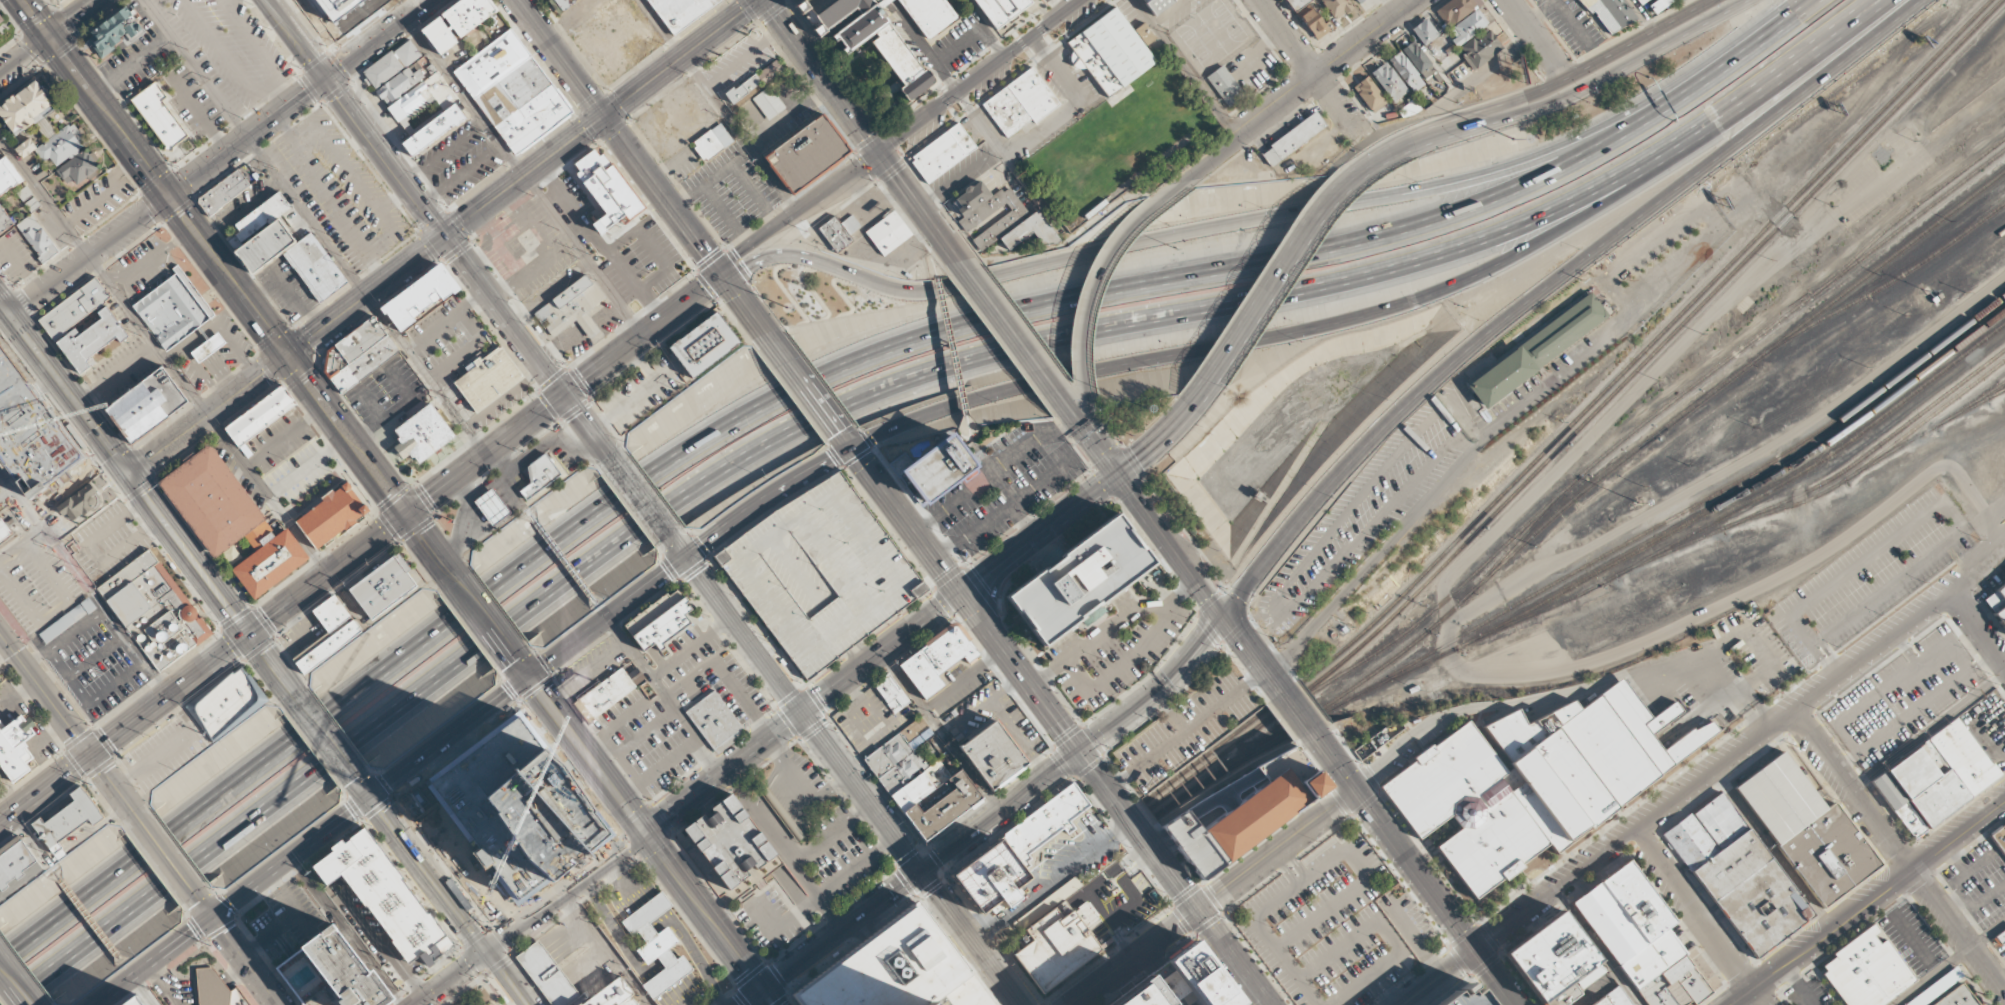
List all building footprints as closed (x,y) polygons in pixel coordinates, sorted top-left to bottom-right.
[(490,0),(457,0),(439,14),(440,16),(421,31),(441,56),(460,41),(458,39),(497,9),(490,0)] [(561,10),(574,0),(554,0),(561,10)] [(671,37),(722,0),(645,0),(671,37)] [(820,43),(863,12),(868,15),(882,2),(881,0),(803,0),(794,7),(820,43)] [(930,41),(899,0),(945,0),(959,19),(930,41)] [(1004,26),(985,0),(1033,0),(1035,3),(1004,26)] [(1146,3),(1145,4),(1153,16),(1175,0),(1144,0),(1146,3)] [(1312,0),(1285,0),(1294,13),(1312,0)] [(1346,0),(1322,0),(1333,20),(1352,10),(1346,0)] [(1449,29),(1482,3),(1480,0),(1450,0),(1435,11),(1449,29)] [(1607,38),(1634,19),(1621,0),(1580,0),(1607,38)] [(1654,15),(1673,2),(1671,0),(1656,0),(1648,6),(1654,15)] [(1299,13),(1314,41),(1328,33),(1313,6),(1299,13)] [(1065,43),(1073,54),(1067,58),(1078,73),(1086,67),(1108,96),(1155,62),(1115,7),(1065,43)] [(144,32),(128,8),(85,37),(99,57),(129,36),(132,41),(144,32)] [(1455,47),(1489,26),(1478,9),(1449,28),(1455,38),(1451,40),(1455,47)] [(1438,35),(1426,18),(1411,29),(1423,46),(1438,35)] [(1156,38),(1144,22),(1134,29),(1146,45),(1156,38)] [(452,72),(516,154),(572,111),(509,28),(452,72)] [(1458,47),(1471,70),(1502,51),(1489,28),(1458,47)] [(421,56),(409,39),(362,71),(373,88),(421,56)] [(1402,49),(1423,81),(1436,72),(1414,40),(1402,49)] [(1423,86),(1402,51),(1390,58),(1411,93),(1423,86)] [(784,71),(777,61),(756,74),(763,85),(784,71)] [(1407,93),(1388,62),(1372,71),(1390,103),(1407,93)] [(1244,95),(1222,65),(1205,77),(1227,107),(1244,95)] [(418,67),(411,72),(408,68),(375,90),(385,104),(424,77),(418,67)] [(1059,105),(1032,67),(980,103),(1006,138),(1031,120),(1033,123),(1059,105)] [(755,94),(752,90),(761,84),(755,75),(724,94),(733,107),(755,94)] [(1371,114),(1387,103),(1368,76),(1352,87),(1371,114)] [(18,138),(60,107),(40,80),(0,109),(0,113),(18,138)] [(130,99),(167,149),(187,134),(162,100),(166,97),(155,81),(130,99)] [(387,106),(407,135),(414,131),(405,118),(426,103),(419,93),(427,87),(422,81),(387,106)] [(785,107),(768,85),(751,99),(768,120),(785,107)] [(1404,120),(1420,109),(1414,99),(1397,111),(1404,120)] [(465,118),(455,104),(401,142),(412,156),(465,118)] [(1269,167),(1326,126),(1316,112),(1259,152),(1269,167)] [(762,156),(789,195),(850,153),(823,114),(762,156)] [(691,144),(705,161),(732,139),(719,122),(691,144)] [(927,184),(976,148),(958,123),(908,158),(927,184)] [(36,152),(51,173),(86,148),(89,146),(73,124),(36,152)] [(605,215),(592,224),(599,235),(624,218),(626,221),(642,209),(600,146),(572,165),(605,215)] [(51,173),(68,196),(102,170),(86,148),(51,173)] [(2,197),(24,181),(5,155),(0,159),(0,194),(2,197)] [(209,216),(250,185),(237,169),(196,200),(209,216)] [(1036,208),(1028,214),(1007,185),(991,197),(979,181),(950,202),(962,218),(958,221),(980,252),(999,238),(1007,249),(1032,231),(1043,247),(1057,237),(1036,208)] [(233,225),(240,233),(229,242),(253,274),(297,241),(278,216),(290,207),(278,191),(233,225)] [(16,226),(0,205),(0,238),(16,226)] [(864,230),(882,256),(912,235),(893,209),(864,230)] [(835,216),(818,228),(836,253),(853,240),(848,233),(860,225),(851,213),(839,222),(835,216)] [(43,263),(59,251),(32,214),(16,226),(43,263)] [(319,302),(347,281),(310,232),(282,253),(319,302)] [(385,302),(392,311),(395,308),(408,325),(424,313),(422,311),(429,305),(428,304),(448,289),(450,291),(460,284),(463,287),(469,282),(449,254),(385,302)] [(133,306),(168,351),(213,316),(178,271),(133,306)] [(36,320),(52,341),(111,296),(95,275),(36,320)] [(533,312),(551,338),(577,321),(589,339),(600,331),(586,312),(605,300),(588,275),(533,312)] [(1610,320),(1593,295),(1465,382),(1482,407),(1610,320)] [(58,342),(81,373),(96,362),(92,357),(118,337),(122,343),(131,335),(108,305),(97,313),(101,318),(80,333),(76,329),(58,342)] [(677,342),(700,372),(747,336),(724,306),(677,342)] [(380,312),(332,348),(329,369),(334,376),(391,333),(394,331),(380,312)] [(196,350),(203,359),(229,341),(222,331),(196,350)] [(334,376),(345,392),(403,349),(391,333),(334,376)] [(459,381),(482,411),(530,374),(507,344),(459,381)] [(106,409),(133,444),(190,401),(163,365),(160,368),(106,409)] [(224,429),(238,446),(296,403),(282,385),(224,429)] [(430,403),(394,431),(398,437),(396,439),(399,443),(393,448),(402,459),(409,454),(415,463),(454,435),(430,403)] [(889,464),(898,476),(902,472),(925,503),(976,466),(950,433),(911,463),(903,454),(889,464)] [(256,598),(311,559),(291,529),(267,541),(256,529),(268,519),(212,443),(162,481),(216,558),(246,539),(256,551),(234,569),(256,598)] [(545,452),(561,474),(526,501),(518,491),(532,481),(528,465),(545,452)] [(714,556),(808,681),(929,589),(840,473),(774,512),(714,556)] [(373,510),(316,552),(296,523),(353,479),(373,510)] [(70,524),(100,503),(94,494),(96,493),(90,484),(58,506),(70,524)] [(512,512),(493,527),(474,501),(493,487),(512,512)] [(1008,596),(1045,646),(1155,563),(1117,513),(1008,596)] [(13,536),(3,519),(0,521),(0,544),(13,536)] [(357,583),(380,613),(425,580),(415,566),(419,563),(406,546),(357,583)] [(97,586),(157,673),(212,635),(152,549),(97,586)] [(2004,631),(2004,582),(1981,598),(2004,631)] [(691,623),(684,613),(691,608),(676,587),(623,625),(643,653),(656,644),(658,647),(691,623)] [(318,607),(337,632),(302,659),(310,670),(368,627),(340,590),(318,607)] [(898,663),(923,700),(944,685),(937,676),(963,657),(967,663),(979,654),(957,622),(898,663)] [(241,666),(186,707),(212,743),(268,702),(241,666)] [(572,700),(587,721),(646,681),(637,668),(627,675),(621,667),(572,700)] [(892,714),(908,705),(891,673),(874,682),(892,714)] [(1555,853),(1719,729),(1713,720),(1692,732),(1663,751),(1650,733),(1681,710),(1674,701),(1652,718),(1621,678),(1579,710),(1509,763),(1506,765),(1519,783),(1508,791),(1548,843),(1555,853)] [(713,751),(743,729),(713,690),(684,712),(713,751)] [(1483,726),(1518,709),(1525,724),(1572,701),(1579,710),(1509,763),(1483,726)] [(12,784),(38,766),(23,744),(38,733),(24,714),(1,730),(0,729),(0,767),(12,784)] [(990,788),(1028,760),(996,718),(959,746),(990,788)] [(1883,770),(1884,772),(1871,781),(1911,839),(2000,778),(1959,718),(1883,770)] [(1381,786),(1419,835),(1503,770),(1466,723),(1433,748),(1429,744),(1412,757),(1414,760),(1381,786)] [(1778,845),(1826,809),(1782,751),(1734,788),(1778,845)] [(904,812),(914,804),(921,813),(955,788),(949,778),(959,770),(980,798),(925,840),(904,812)] [(1202,830),(1224,861),(1306,800),(1295,785),(1284,770),(1202,830)] [(1325,786),(1306,800),(1295,785),(1314,771),(1325,786)] [(998,839),(1073,782),(1090,805),(1069,821),(1075,829),(1067,835),(1062,829),(1028,855),(1031,859),(1027,862),(1030,866),(1022,872),(998,839)] [(90,819),(94,825),(104,817),(81,786),(70,794),(75,801),(45,823),(41,818),(32,824),(55,855),(64,849),(59,842),(90,819)] [(1435,847),(1475,899),(1548,843),(1508,791),(1435,847)] [(1721,792),(1693,812),(1721,849),(1748,829),(1721,792)] [(775,855),(731,793),(706,811),(706,812),(684,828),(728,890),(775,855)] [(1475,796),(1463,794),(1453,801),(1451,815),(1459,825),(1472,827),(1481,821),(1483,807),(1475,796)] [(1825,906),(1880,864),(1833,803),(1826,809),(1778,845),(1825,906)] [(1200,879),(1224,861),(1202,830),(1185,808),(1161,826),(1200,879)] [(1663,834),(1691,871),(1721,849),(1693,812),(1663,834)] [(453,948),(367,827),(344,843),(312,865),(326,886),(343,874),(408,965),(419,957),(427,967),(453,948)] [(2000,827),(2004,834),(2004,855),(1990,835),(2000,827)] [(1691,871),(1714,901),(1770,858),(1748,829),(1721,849),(1691,871)] [(42,860),(0,891),(0,852),(24,835),(42,860)] [(1022,872),(1027,879),(1017,886),(1023,893),(994,914),(989,907),(978,915),(949,876),(998,839),(1022,872)] [(1756,957),(1812,914),(1770,858),(1714,901),(1756,957)] [(1619,965),(1667,928),(1676,923),(1629,861),(1573,903),(1619,965)] [(654,999),(694,968),(683,953),(676,958),(669,947),(678,940),(667,925),(656,933),(648,922),(670,905),(659,891),(619,922),(631,937),(638,932),(646,943),(636,950),(647,965),(658,957),(666,968),(643,985),(654,999)] [(320,1004),(376,1004),(426,967),(403,938),(400,940),(363,893),(333,916),(316,940),(287,961),(320,1004)] [(1041,993),(1101,950),(1085,928),(1099,918),(1087,900),(1063,917),(1056,907),(1024,930),(1032,941),(1013,954),(1041,993)] [(916,901),(996,1004),(802,1004),(794,995),(916,901)] [(1541,1002),(1598,960),(1561,911),(1505,953),(1541,1002)] [(1847,1004),(1881,1004),(1916,978),(1886,940),(1880,943),(1874,935),(1879,931),(1873,924),(1834,954),(1836,956),(1824,966),(1827,970),(1824,974),(1847,1004)] [(1637,987),(1684,951),(1667,928),(1619,965),(1637,987)] [(1998,947),(2004,942),(2004,929),(1992,939),(1998,947)] [(551,1004),(640,1004),(620,976),(583,1002),(539,939),(516,955),(551,1004)] [(1239,1003),(1236,1004),(1163,1004),(1167,1002),(1153,984),(1171,971),(1164,962),(1193,940),(1239,1003)] [(196,968),(199,1004),(253,1004),(239,986),(232,991),(213,966),(196,968)] [(1956,967),(1904,1004),(1924,1004),(1963,977),(1956,967)] [(1167,1002),(1163,1004),(1107,1004),(1147,975),(1153,984),(1167,1002)] [(1580,995),(1571,982),(1541,1004),(1542,1004),(1566,1004),(1580,995)] [(1963,984),(1932,1004),(1978,1004),(1963,984)] [(1619,986),(1592,1004),(1632,1004),(1619,986)] [(1476,987),(1461,998),(1455,990),(1436,1004),(1489,1004),(1476,987)] [(142,995),(127,1004),(149,1004),(142,995)]
